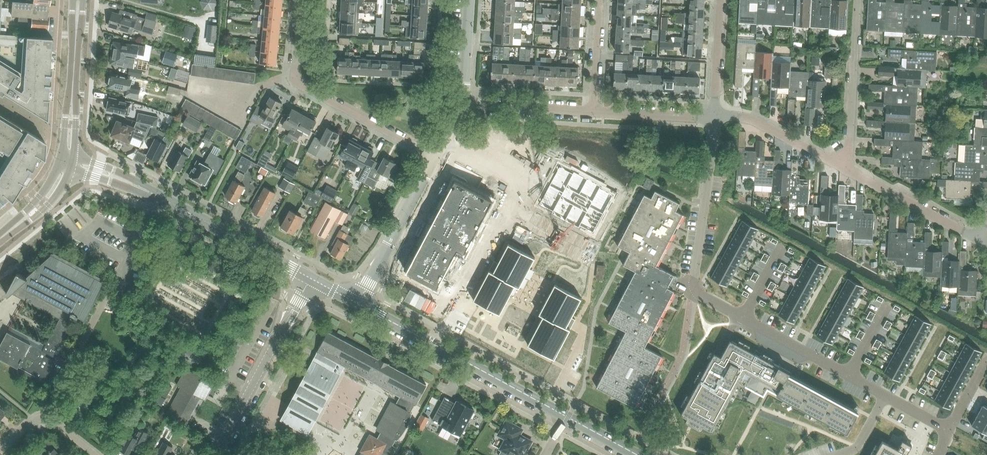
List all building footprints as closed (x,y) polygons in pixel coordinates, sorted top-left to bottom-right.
[(216,3),(215,0),(202,0),(201,1),(204,8),(211,9),(216,3)] [(738,23),(757,24),(758,0),(739,0),(738,23)] [(757,24),(775,25),(776,0),(758,0),(757,24)] [(775,25),(793,26),(794,0),(776,0),(775,25)] [(811,27),(812,0),(794,0),(793,26),(811,27)] [(811,27),(829,28),(830,0),(812,0),(811,27)] [(829,28),(847,29),(849,0),(830,0),(829,28)] [(866,30),(885,31),(886,2),(877,1),(877,0),(868,0),(868,1),(866,30)] [(885,31),(903,32),(904,3),(895,2),(895,0),(886,0),(886,2),(885,31)] [(904,3),(903,32),(921,33),(922,4),(913,3),(913,0),(910,0),(904,0),(904,3)] [(342,1),(341,11),(356,12),(359,12),(360,6),(364,6),(364,2),(357,1),(342,1)] [(496,1),(495,10),(522,12),(524,12),(524,7),(523,7),(523,2),(515,1),(496,1)] [(11,15),(18,16),(48,18),(49,5),(33,4),(12,2),(11,15)] [(940,5),(939,34),(957,35),(958,6),(949,6),(947,3),(941,2),(940,5)] [(618,3),(618,15),(632,15),(633,10),(637,10),(637,9),(646,10),(647,5),(638,4),(633,4),(618,3)] [(958,6),(957,35),(975,36),(976,7),(967,7),(967,4),(965,4),(959,3),(958,6)] [(282,6),(266,4),(265,16),(281,17),(282,6)] [(552,9),(552,14),(553,14),(581,15),(582,5),(562,4),(558,4),(558,9),(554,9),(552,9)] [(921,33),(939,34),(940,5),(931,5),(922,4),(921,33)] [(975,36),(986,37),(986,8),(985,8),(985,5),(983,5),(977,4),(976,7),(975,36)] [(412,9),(412,15),(427,16),(428,6),(408,5),(407,9),(412,9)] [(689,19),(704,20),(705,8),(690,7),(690,13),(685,13),(676,13),(676,19),(684,19),(689,19)] [(113,12),(109,25),(132,33),(134,27),(153,33),(156,22),(146,19),(137,16),(137,13),(120,8),(118,14),(113,12)] [(495,10),(495,21),(514,22),(515,22),(519,23),(519,17),(522,17),(522,12),(495,10)] [(341,11),(340,22),(356,23),(362,23),(363,19),(359,18),(359,12),(356,12),(341,11)] [(552,14),(551,19),(553,19),(561,20),(561,25),(580,26),(581,15),(553,14),(552,14)] [(401,20),(401,25),(427,27),(427,16),(412,15),(411,22),(406,22),(406,20),(401,20)] [(618,15),(617,27),(645,28),(646,24),(636,23),(637,16),(632,15),(618,15)] [(48,18),(18,16),(18,22),(29,22),(28,28),(31,28),(31,29),(47,30),(47,24),(49,23),(49,20),(48,19),(48,18)] [(264,21),(264,27),(279,29),(281,17),(265,16),(264,21)] [(684,19),(684,24),(689,24),(689,31),(703,32),(704,20),(689,19),(684,19)] [(495,21),(494,32),(521,34),(521,28),(514,28),(515,22),(514,22),(495,21)] [(337,27),(337,32),(338,33),(340,33),(355,34),(359,34),(360,27),(366,28),(366,23),(362,23),(356,23),(340,22),(340,26),(339,26),(337,27)] [(401,25),(401,26),(406,26),(406,37),(416,37),(426,38),(429,38),(429,32),(428,31),(426,31),(427,27),(401,25)] [(552,30),(552,35),(580,37),(580,26),(561,25),(560,30),(552,30)] [(186,26),(182,36),(194,40),(197,29),(186,26)] [(252,26),(252,33),(263,34),(262,39),(278,41),(279,29),(264,27),(258,27),(252,26)] [(208,27),(206,40),(217,41),(219,28),(208,27)] [(617,27),(616,39),(631,40),(631,33),(645,34),(645,28),(617,27)] [(683,42),(688,43),(703,44),(703,32),(689,31),(684,31),(683,38),(675,37),(675,42),(683,42)] [(521,34),(494,32),(494,43),(512,44),(513,39),(520,39),(521,34)] [(52,38),(5,35),(0,34),(0,192),(6,198),(11,202),(38,157),(44,160),(44,147),(45,142),(46,120),(52,38)] [(580,37),(552,35),(552,41),(560,41),(560,47),(579,48),(580,37)] [(262,39),(261,51),(277,53),(278,41),(262,39)] [(645,41),(631,40),(616,39),(616,51),(630,52),(631,46),(644,47),(645,41)] [(114,42),(112,51),(131,55),(132,52),(137,52),(137,54),(144,55),(146,45),(133,43),(133,44),(114,42)] [(414,54),(413,77),(424,78),(425,62),(420,62),(421,48),(425,48),(426,42),(415,42),(414,54)] [(735,67),(735,70),(742,71),(742,67),(754,68),(755,52),(755,43),(737,42),(735,67)] [(703,44),(688,43),(687,55),(702,56),(703,44)] [(489,72),(489,77),(490,79),(491,79),(491,82),(502,82),(504,55),(504,47),(493,46),(493,54),(498,55),(498,62),(492,62),(492,70),(491,70),(489,72)] [(513,83),(523,83),(525,48),(520,48),(519,64),(514,63),(513,83)] [(523,83),(534,84),(535,65),(530,64),(531,49),(525,48),(523,83)] [(904,50),(904,56),(907,57),(906,68),(927,70),(936,70),(937,52),(907,50),(904,50)] [(131,55),(112,51),(110,64),(129,67),(130,66),(137,68),(138,58),(131,57),(131,55)] [(166,51),(163,62),(174,66),(178,54),(166,51)] [(277,53),(261,51),(260,63),(276,65),(277,53)] [(338,58),(337,73),(349,74),(350,52),(346,52),(345,58),(338,58)] [(350,52),(349,74),(359,74),(360,59),(360,56),(354,56),(354,52),(350,52)] [(753,76),(753,79),(759,80),(761,80),(761,77),(771,78),(773,61),(773,53),(755,52),(754,68),(754,69),(753,72),(753,76)] [(359,74),(370,75),(371,54),(367,54),(367,59),(360,59),(359,74)] [(370,75),(381,76),(382,60),(376,60),(376,54),(371,54),(370,75)] [(381,76),(391,76),(393,54),(382,54),(382,60),(381,76)] [(402,77),(413,77),(414,54),(410,54),(410,59),(403,58),(403,61),(402,77)] [(393,55),(391,76),(402,77),(403,61),(397,61),(397,55),(393,55)] [(502,82),(513,83),(514,63),(508,63),(509,55),(504,55),(502,82)] [(615,88),(627,89),(628,67),(628,62),(629,55),(617,55),(616,62),(623,62),(622,73),(615,73),(615,88)] [(627,89),(639,90),(640,75),(633,74),(634,56),(629,55),(628,62),(628,67),(627,89)] [(534,84),(545,85),(546,57),(540,57),(540,65),(535,65),(534,84)] [(545,85),(555,85),(556,66),(551,65),(551,58),(546,57),(545,85)] [(812,57),(811,65),(819,66),(819,58),(812,57)] [(556,66),(555,85),(566,86),(567,60),(562,59),(561,66),(556,66)] [(567,60),(566,86),(577,87),(578,67),(572,67),(573,59),(567,59),(567,60)] [(639,90),(651,90),(652,75),(652,69),(653,60),(648,60),(647,75),(640,75),(639,90)] [(675,92),(687,93),(687,77),(681,77),(682,62),(676,61),(676,70),(677,70),(677,77),(676,77),(675,92)] [(771,86),(771,89),(777,89),(777,87),(789,88),(790,70),(791,62),(773,61),(771,86)] [(701,63),(689,62),(689,71),(700,71),(701,63)] [(130,74),(141,76),(142,69),(131,67),(130,74)] [(171,67),(169,75),(175,77),(178,69),(171,67)] [(894,67),(894,74),(897,74),(897,86),(917,87),(926,88),(927,70),(906,68),(898,68),(894,67)] [(788,95),(806,97),(808,80),(808,71),(790,70),(789,88),(788,95)] [(248,72),(246,83),(254,84),(256,73),(248,72)] [(128,77),(111,74),(111,76),(110,77),(109,79),(110,80),(108,87),(117,88),(117,90),(131,93),(130,96),(138,98),(140,87),(134,86),(136,77),(128,75),(128,77)] [(652,75),(651,90),(663,91),(664,76),(652,75)] [(663,91),(675,92),(676,77),(664,76),(663,91)] [(687,77),(687,93),(699,93),(700,78),(687,77)] [(808,80),(806,97),(806,105),(824,106),(826,81),(808,80)] [(173,93),(180,95),(181,88),(169,85),(168,91),(173,93)] [(884,91),(883,103),(887,103),(916,105),(917,87),(897,86),(888,85),(884,85),(884,91)] [(258,106),(250,120),(251,120),(256,123),(260,125),(264,118),(271,122),(282,103),(270,97),(264,109),(258,106)] [(110,98),(107,110),(122,113),(128,114),(129,109),(130,102),(110,98)] [(181,108),(185,111),(191,101),(187,98),(181,108)] [(185,111),(190,113),(195,103),(191,101),(185,111)] [(190,113),(194,116),(200,106),(195,103),(190,113)] [(883,103),(883,109),(886,109),(886,121),(915,123),(916,105),(887,103),(883,103)] [(806,108),(805,125),(811,125),(813,125),(814,125),(815,109),(813,106),(806,105),(806,108)] [(194,116),(199,118),(204,108),(200,106),(194,116)] [(199,118),(203,121),(209,111),(204,108),(199,118)] [(293,109),(283,127),(291,131),(288,135),(287,134),(284,141),(290,144),(292,138),(305,115),(293,109)] [(975,127),(984,127),(986,127),(986,109),(981,109),(981,119),(976,119),(975,127)] [(203,121),(207,123),(213,113),(209,111),(203,121)] [(151,124),(150,126),(156,129),(158,117),(138,113),(136,121),(137,122),(151,124)] [(207,123),(211,125),(212,126),(217,116),(213,113),(207,123)] [(196,131),(201,122),(188,115),(183,124),(196,131)] [(305,115),(292,138),(297,141),(300,135),(301,136),(304,130),(310,134),(316,121),(315,121),(316,119),(311,116),(310,118),(305,115)] [(217,116),(212,126),(216,128),(222,118),(217,116)] [(222,118),(216,128),(217,129),(221,131),(226,121),(222,118)] [(231,123),(226,121),(221,131),(225,133),(231,123)] [(882,123),(882,127),(885,128),(885,139),(890,139),(893,140),(914,141),(915,123),(886,121),(883,121),(882,123)] [(147,136),(150,126),(151,124),(137,122),(134,129),(118,122),(113,135),(129,142),(132,135),(138,137),(140,133),(147,136)] [(231,123),(225,133),(229,136),(236,140),(242,130),(235,126),(231,123)] [(212,126),(211,125),(204,138),(210,141),(217,129),(216,128),(212,126)] [(150,126),(147,136),(155,139),(147,155),(158,161),(167,145),(162,142),(164,137),(166,137),(167,133),(162,131),(160,130),(156,129),(150,126)] [(308,151),(325,160),(339,133),(328,127),(321,140),(315,137),(308,151)] [(974,145),(982,145),(983,137),(986,138),(986,127),(984,127),(975,127),(974,145)] [(350,139),(340,158),(348,162),(345,166),(350,169),(362,145),(356,143),(357,141),(357,139),(353,138),(352,138),(351,140),(350,139)] [(890,139),(890,146),(893,146),(892,158),(898,158),(901,158),(921,159),(922,141),(914,141),(893,140),(890,139)] [(241,150),(245,143),(240,140),(236,147),(241,150)] [(695,142),(689,141),(688,141),(687,143),(687,151),(688,153),(694,153),(695,152),(696,143),(695,142)] [(965,162),(981,163),(984,163),(986,164),(986,146),(982,145),(974,145),(966,144),(965,162)] [(362,145),(350,169),(354,171),(357,165),(360,160),(366,164),(364,168),(359,179),(364,182),(375,161),(369,158),(373,151),(372,151),(373,149),(373,148),(369,146),(368,146),(367,148),(362,145)] [(738,150),(737,175),(743,176),(743,182),(754,182),(755,176),(756,160),(756,157),(756,151),(745,151),(745,147),(744,147),(738,147),(738,150)] [(169,165),(180,171),(188,157),(189,157),(193,151),(186,148),(183,154),(177,150),(169,165)] [(211,153),(204,165),(198,161),(189,176),(205,185),(212,172),(216,174),(224,160),(217,157),(217,156),(211,153)] [(263,153),(257,164),(261,166),(268,170),(274,173),(277,169),(267,163),(270,157),(263,153)] [(242,155),(236,165),(246,171),(252,160),(242,155)] [(375,161),(364,182),(374,187),(382,173),(389,176),(392,171),(393,172),(395,171),(398,167),(397,165),(395,164),(396,163),(385,157),(381,164),(375,161)] [(754,185),(754,192),(772,193),(772,186),(773,177),(767,177),(768,169),(773,169),(773,166),(774,161),(763,161),(763,157),(762,157),(756,157),(756,160),(755,176),(754,182),(754,185)] [(898,158),(897,164),(900,164),(900,177),(924,178),(929,178),(930,160),(924,159),(921,159),(901,158),(898,158)] [(956,162),(955,180),(963,181),(971,181),(974,181),(980,181),(980,170),(983,170),(984,163),(981,163),(965,162),(956,162)] [(286,165),(282,172),(292,178),(296,171),(286,165)] [(560,165),(539,204),(556,213),(555,216),(576,227),(577,225),(579,226),(594,234),(614,195),(599,187),(601,184),(573,169),(572,171),(560,165)] [(258,171),(265,175),(268,170),(261,166),(258,171)] [(772,193),(772,194),(790,195),(791,179),(791,175),(791,171),(780,170),(780,166),(773,166),(773,169),(773,170),(773,177),(772,186),(772,193)] [(225,196),(230,198),(229,200),(234,203),(235,201),(237,202),(245,187),(240,184),(245,175),(238,171),(225,196)] [(286,175),(280,188),(290,193),(295,184),(291,182),(293,179),(286,175)] [(790,195),(789,210),(795,210),(796,204),(808,205),(809,180),(798,180),(798,176),(797,176),(791,175),(791,179),(790,195)] [(647,177),(643,186),(650,190),(654,181),(647,177)] [(946,180),(945,198),(970,199),(971,181),(963,181),(955,180),(947,180),(946,180)] [(454,181),(405,272),(436,289),(458,249),(465,252),(492,201),(454,181)] [(255,206),(253,211),(254,211),(254,213),(254,215),(259,217),(260,216),(261,215),(263,216),(272,201),(276,193),(265,187),(261,195),(260,196),(259,195),(254,205),(255,206)] [(318,189),(315,194),(320,197),(323,192),(318,189)] [(630,252),(627,257),(623,265),(635,271),(609,323),(626,332),(597,387),(635,408),(662,356),(645,347),(674,291),(668,288),(674,275),(656,266),(683,215),(676,211),(680,203),(655,190),(651,198),(644,194),(617,246),(621,248),(630,252)] [(309,191),(304,201),(316,208),(321,198),(320,197),(315,194),(309,191)] [(323,192),(320,197),(321,198),(331,203),(334,197),(323,191),(323,192)] [(819,195),(818,217),(819,218),(819,219),(837,221),(838,204),(838,201),(838,196),(827,195),(827,192),(820,191),(820,195),(819,195)] [(837,221),(836,230),(854,231),(855,220),(849,220),(849,214),(856,215),(856,213),(856,210),(856,205),(845,205),(846,201),(845,201),(838,201),(838,204),(837,221)] [(326,202),(311,230),(326,238),(335,221),(342,225),(348,214),(326,202)] [(361,208),(354,204),(349,213),(356,217),(361,208)] [(301,207),(297,214),(290,210),(281,226),(294,233),(300,223),(302,224),(305,218),(303,217),(306,210),(301,207)] [(854,234),(854,239),(872,240),(874,214),(863,214),(863,210),(862,210),(856,210),(856,213),(856,215),(855,220),(854,231),(854,234)] [(743,220),(737,230),(753,239),(758,229),(743,220)] [(336,244),(331,253),(341,259),(349,245),(353,237),(348,234),(351,228),(344,224),(334,242),(336,244)] [(889,231),(888,257),(905,258),(906,241),(906,238),(907,232),(897,232),(897,229),(895,229),(889,228),(889,231)] [(737,230),(732,240),(748,248),(753,239),(737,230)] [(905,258),(905,266),(923,267),(924,250),(924,248),(925,241),(913,241),(913,239),(906,238),(906,241),(905,258)] [(732,240),(727,249),(743,258),(748,248),(732,240)] [(488,270),(470,299),(496,314),(513,286),(517,288),(534,259),(508,245),(491,273),(488,270)] [(159,247),(156,253),(156,254),(163,257),(167,251),(159,247)] [(923,267),(922,275),(941,277),(942,260),(942,257),(942,251),(933,250),(933,248),(931,248),(924,248),(924,250),(923,267)] [(727,249),(722,259),(737,267),(743,258),(727,249)] [(0,345),(0,359),(8,363),(18,368),(19,373),(29,378),(34,377),(45,382),(49,374),(56,361),(45,356),(47,353),(54,357),(71,324),(74,325),(78,317),(86,321),(108,280),(93,272),(96,267),(90,264),(87,269),(84,266),(63,255),(62,255),(59,254),(55,252),(51,255),(26,277),(18,273),(6,294),(9,297),(12,294),(59,319),(42,350),(31,344),(7,331),(0,345)] [(810,257),(805,267),(821,276),(826,266),(810,257)] [(941,277),(940,285),(958,286),(959,269),(959,266),(960,261),(948,260),(948,257),(942,257),(942,260),(941,277)] [(722,259),(716,268),(732,277),(737,267),(722,259)] [(875,260),(869,263),(872,269),(878,266),(875,260)] [(958,286),(958,295),(977,296),(978,270),(967,270),(967,267),(966,267),(959,266),(959,269),(958,286)] [(805,267),(800,277),(815,285),(821,276),(805,267)] [(716,268),(711,278),(727,287),(732,277),(716,268)] [(800,277),(794,286),(810,295),(815,285),(800,277)] [(848,278),(843,288),(859,297),(864,287),(848,278)] [(538,317),(523,346),(550,361),(565,330),(561,328),(576,300),(549,285),(534,315),(538,317)] [(794,286),(789,296),(805,304),(810,295),(794,286)] [(843,288),(838,298),(853,306),(859,297),(843,288)] [(789,296),(784,305),(799,314),(805,304),(789,296)] [(838,298),(832,307),(848,316),(853,306),(838,298)] [(784,305),(779,315),(794,324),(799,314),(784,305)] [(832,307),(827,317),(843,325),(848,316),(832,307)] [(916,315),(910,325),(926,334),(931,324),(916,315)] [(827,317),(822,326),(838,335),(843,325),(827,317)] [(910,325),(905,335),(921,343),(926,334),(910,325)] [(822,326),(817,336),(832,345),(838,335),(822,326)] [(329,332),(318,352),(324,356),(339,364),(344,367),(400,396),(402,398),(398,406),(411,413),(411,412),(427,384),(387,363),(329,332)] [(905,335),(900,344),(916,353),(921,343),(905,335)] [(685,422),(701,430),(703,427),(712,431),(726,405),(738,383),(763,397),(767,390),(847,434),(857,414),(787,376),(790,372),(755,353),(730,340),(721,356),(714,353),(700,378),(680,414),(687,418),(685,422)] [(966,343),(961,353),(976,362),(982,352),(966,343)] [(176,354),(197,366),(203,355),(182,344),(176,354)] [(900,344),(895,354),(910,362),(916,353),(900,344)] [(318,352),(282,419),(308,434),(344,367),(339,364),(324,356),(318,352)] [(971,371),(976,362),(961,353),(956,363),(971,371)] [(895,354),(889,363),(905,372),(910,362),(895,354)] [(889,363),(884,373),(900,382),(905,372),(889,363)] [(966,381),(971,371),(956,363),(950,372),(966,381)] [(192,414),(201,397),(203,393),(207,395),(213,384),(186,369),(177,386),(182,388),(167,415),(185,424),(190,414),(192,414)] [(961,390),(966,381),(950,372),(945,382),(961,390)] [(956,400),(961,390),(945,382),(940,391),(956,400)] [(160,394),(166,398),(172,387),(166,384),(160,394)] [(950,409),(956,400),(940,391),(935,401),(950,409)] [(159,395),(156,402),(162,406),(166,399),(159,395)] [(398,448),(394,445),(397,440),(398,440),(401,437),(404,434),(406,430),(408,426),(410,422),(411,417),(412,413),(411,412),(411,413),(398,406),(402,398),(400,396),(396,404),(393,402),(378,430),(381,432),(377,438),(372,435),(370,434),(369,435),(360,451),(362,452),(360,454),(394,454),(398,448)] [(445,397),(433,420),(441,425),(442,425),(443,426),(438,435),(447,440),(452,431),(456,433),(458,434),(461,435),(474,410),(462,404),(457,401),(456,403),(452,401),(445,397)] [(155,405),(152,410),(158,413),(161,408),(155,405)] [(977,415),(986,420),(986,407),(983,405),(977,415)] [(413,427),(422,431),(429,417),(420,413),(413,427)] [(972,426),(985,433),(982,439),(986,441),(986,420),(977,415),(972,426)] [(500,449),(502,450),(500,454),(511,454),(524,454),(527,451),(528,451),(533,443),(519,435),(522,430),(507,422),(501,432),(507,435),(500,449)] [(150,434),(139,428),(134,437),(126,433),(118,448),(131,454),(138,443),(144,446),(150,434)] [(874,454),(900,454),(902,451),(907,454),(912,445),(902,439),(893,434),(888,443),(882,440),(874,454)] [(200,437),(192,451),(199,454),(207,441),(200,437)] [(156,454),(169,454),(173,447),(163,442),(156,454)]
